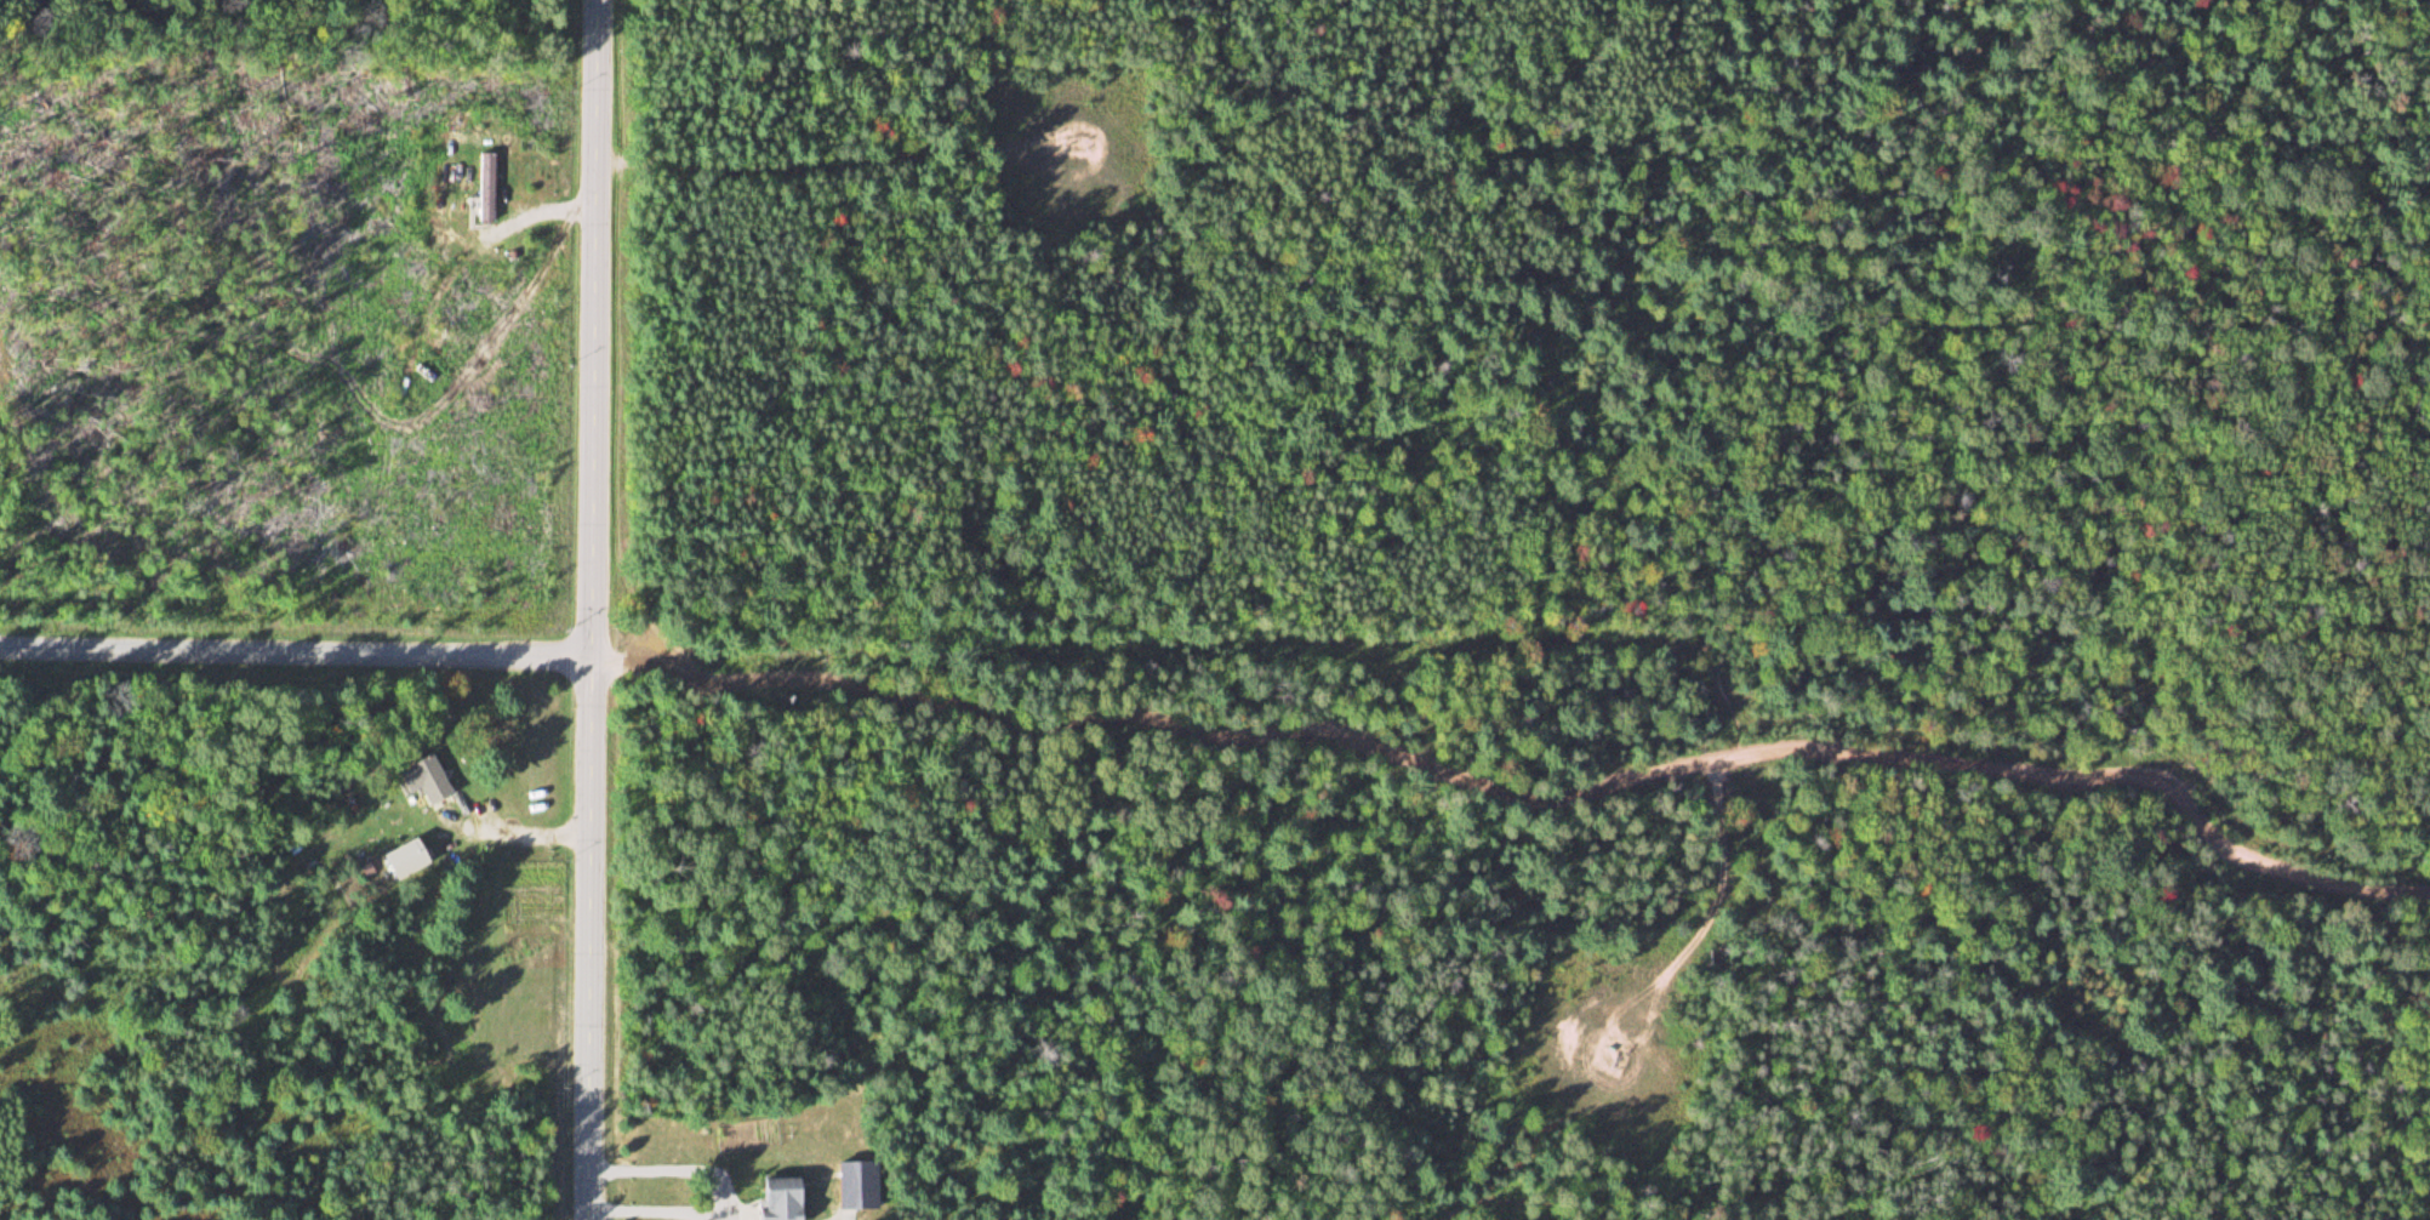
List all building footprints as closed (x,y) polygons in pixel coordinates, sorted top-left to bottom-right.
[(494,221),(494,152),(479,152),(479,221),(494,221)] [(394,769),(405,793),(418,787),(424,803),(447,793),(430,753),(394,769)] [(383,853),(395,878),(428,862),(416,838),(383,853)] [(877,1209),(877,1159),(837,1159),(837,1209),(877,1209)] [(760,1219),(798,1219),(798,1177),(759,1177),(760,1219)]
